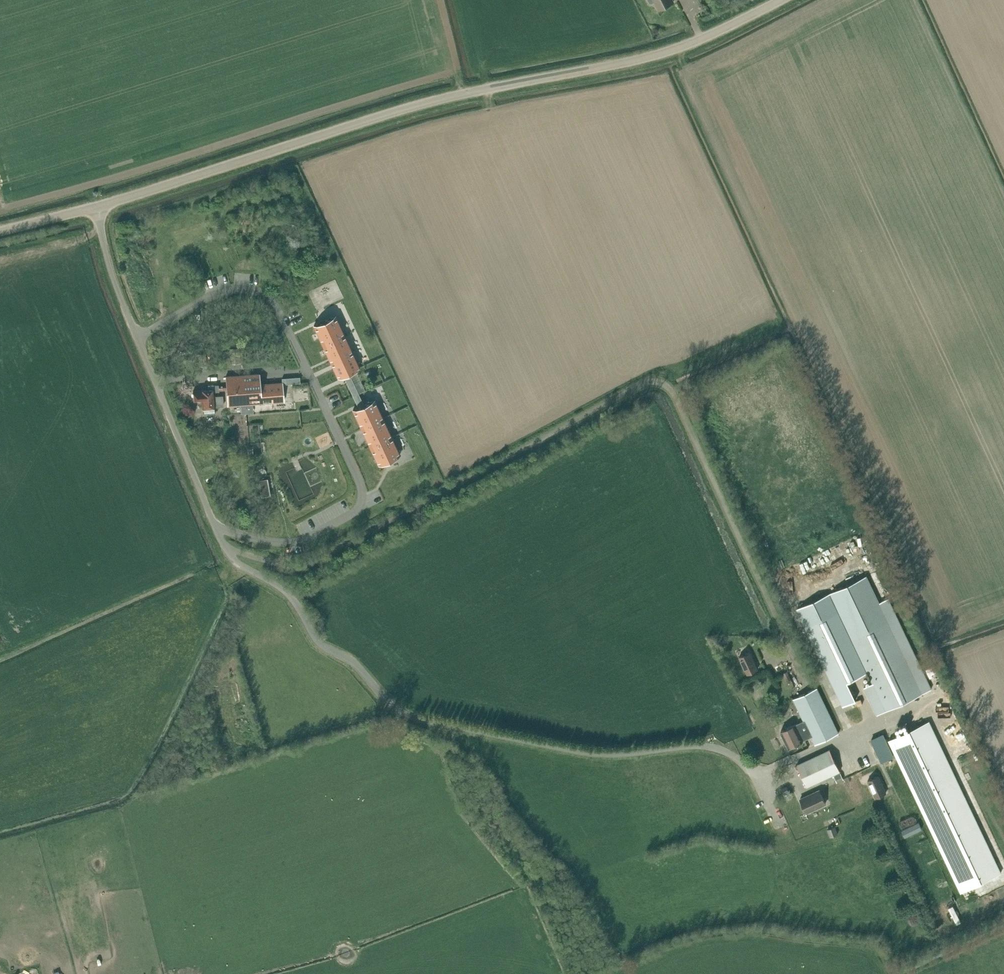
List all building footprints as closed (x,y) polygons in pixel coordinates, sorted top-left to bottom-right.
[(650,3),(652,3),(655,1),(659,9),(674,1),(673,0),(648,0),(650,3)] [(314,325),(322,344),(344,333),(336,315),(314,325)] [(344,333),(322,344),(331,361),(338,377),(344,375),(347,382),(357,402),(362,400),(352,380),(349,372),(360,367),(352,351),(344,333)] [(240,347),(229,348),(230,363),(241,363),(240,347)] [(207,353),(197,354),(199,366),(208,366),(207,353)] [(260,373),(226,376),(228,405),(284,401),(282,382),(260,384),(260,373)] [(220,390),(220,387),(219,383),(209,384),(210,388),(202,389),(203,389),(195,390),(195,400),(203,399),(204,407),(205,407),(205,413),(216,412),(216,406),(217,406),(225,405),(224,395),(216,396),(215,391),(220,390)] [(375,400),(353,410),(361,428),(383,418),(375,400)] [(383,418),(361,428),(378,464),(400,454),(383,418)] [(268,477),(259,479),(262,495),(270,494),(268,477)] [(897,616),(852,638),(839,610),(806,626),(835,687),(868,672),(873,683),(864,687),(877,714),(931,689),(897,616)] [(740,656),(746,668),(749,673),(759,668),(750,652),(740,656)] [(793,698),(802,717),(810,734),(815,744),(839,732),(817,686),(793,698)] [(810,734),(802,717),(796,720),(795,725),(782,732),(790,747),(804,740),(802,738),(810,734)] [(909,730),(889,740),(920,805),(931,827),(951,818),(940,795),(909,730)] [(883,733),(871,739),(882,761),(894,756),(883,733)] [(830,749),(797,764),(807,786),(840,771),(830,749)] [(879,775),(868,780),(876,797),(886,793),(879,775)] [(819,789),(800,798),(807,812),(826,803),(819,789)] [(835,825),(827,828),(830,837),(838,834),(835,825)]
